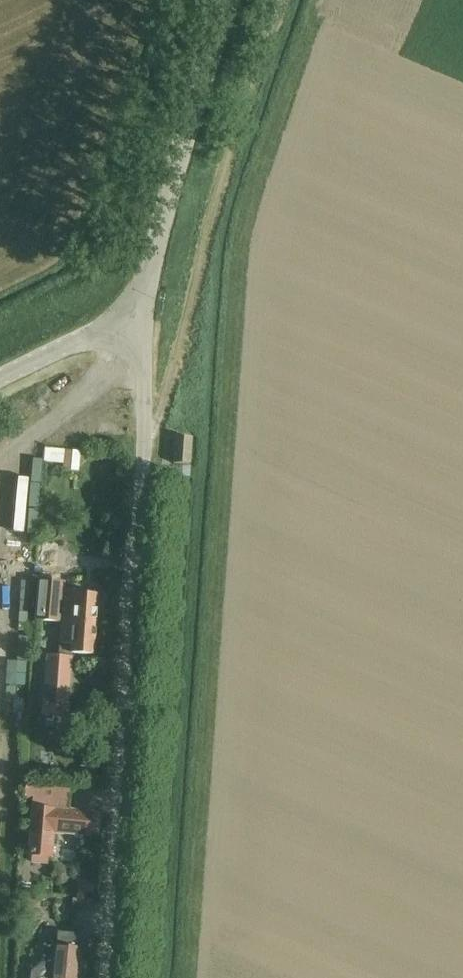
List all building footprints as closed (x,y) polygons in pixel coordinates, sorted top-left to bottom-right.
[(110,428),(130,427),(130,419),(109,421),(110,428)] [(174,437),(173,464),(188,465),(190,438),(174,437)] [(44,463),(63,465),(63,470),(78,471),(80,453),(65,451),(45,449),(44,463)] [(175,467),(174,477),(190,478),(190,468),(175,467)] [(57,515),(58,489),(47,489),(46,515),(57,515)] [(35,620),(60,622),(95,624),(97,594),(63,591),(64,582),(38,581),(35,620)] [(58,644),(58,657),(72,658),(72,654),(93,655),(95,624),(60,622),(58,644)] [(19,644),(31,640),(27,626),(15,631),(19,644)] [(46,656),(44,692),(69,694),(72,658),(58,657),(46,656)] [(70,788),(50,787),(26,785),(25,797),(33,798),(28,856),(32,857),(32,862),(47,863),(47,857),(50,857),(52,832),(96,835),(98,814),(68,811),(70,788)] [(81,934),(57,933),(54,964),(42,964),(31,972),(30,977),(76,977),(81,934)] [(101,953),(80,951),(77,977),(98,977),(101,953)]
